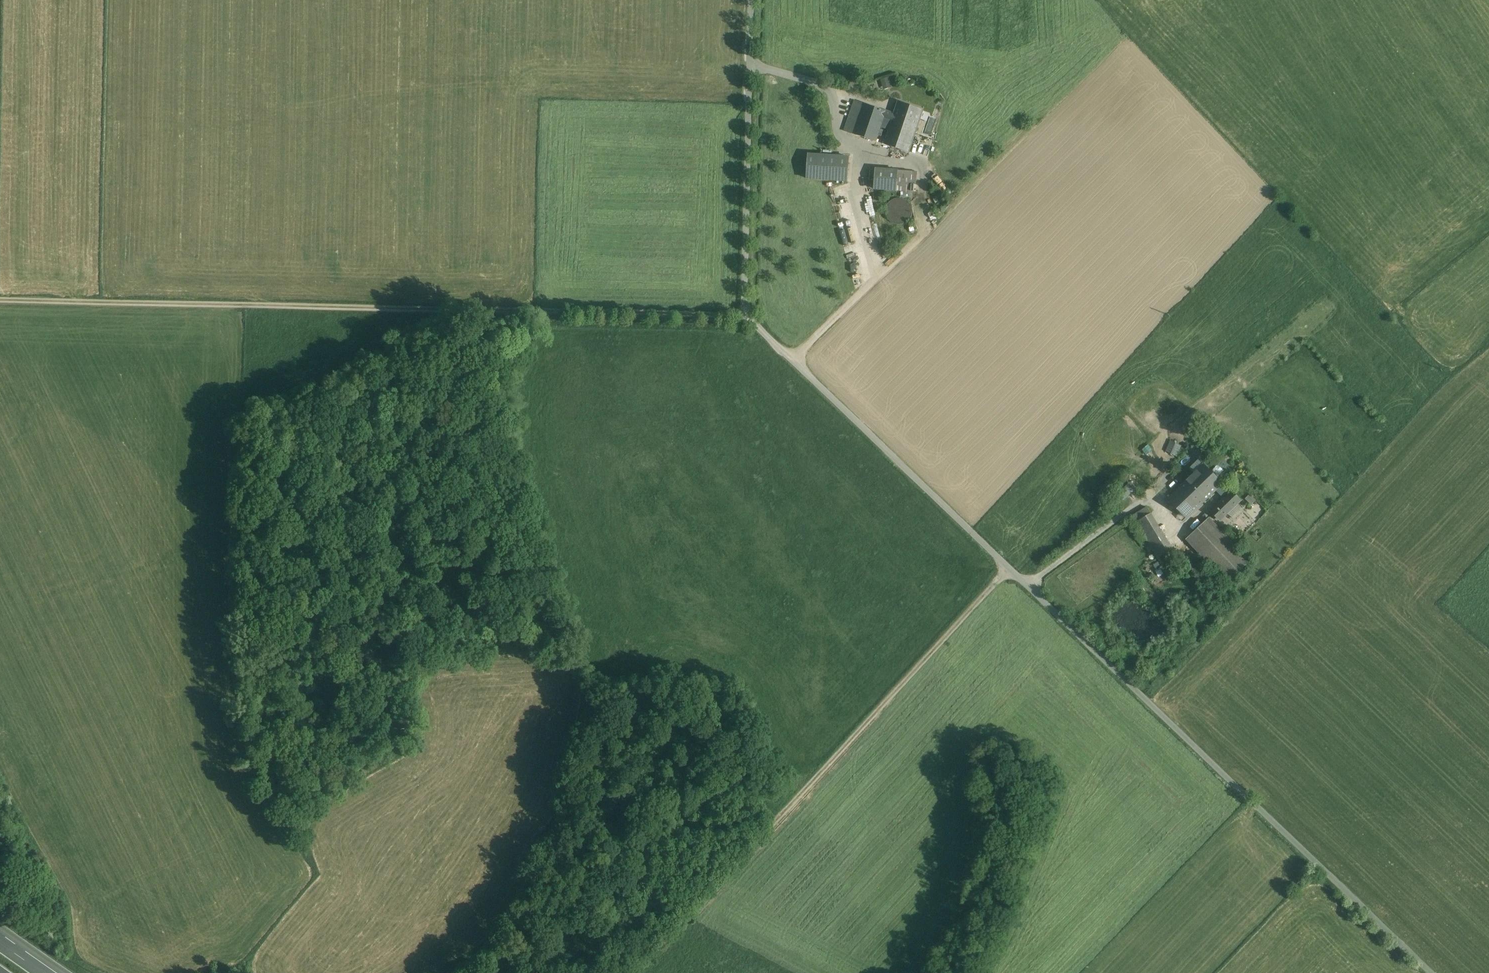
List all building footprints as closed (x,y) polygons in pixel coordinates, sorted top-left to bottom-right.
[(885,88),(892,87),(889,77),(882,79),(885,88)] [(894,114),(855,101),(845,131),(875,142),(878,135),(880,129),(880,127),(883,119),(892,122),(893,120),(895,114),(894,114)] [(923,111),(898,102),(894,114),(895,114),(893,120),(917,128),(923,111)] [(892,122),(883,119),(880,127),(889,130),(892,122)] [(917,128),(893,120),(889,130),(885,145),(909,153),(917,128)] [(849,157),(809,154),(807,179),(847,181),(849,157)] [(898,170),(876,169),(875,189),(896,190),(898,170)] [(912,171),(898,170),(896,190),(901,191),(910,191),(911,183),(912,171)] [(894,199),(893,218),(912,219),(913,200),(894,199)] [(1204,466),(1184,485),(1202,503),(1222,484),(1204,466)] [(1202,503),(1184,485),(1169,499),(1187,518),(1202,503)] [(1232,493),(1212,512),(1220,519),(1240,501),(1232,493)] [(1252,504),(1257,500),(1252,494),(1247,498),(1252,504)] [(1147,508),(1133,516),(1137,522),(1151,514),(1147,508)] [(1172,549),(1151,514),(1137,522),(1159,558),(1172,549)] [(1250,562),(1209,518),(1187,539),(1228,583),(1250,562)]
